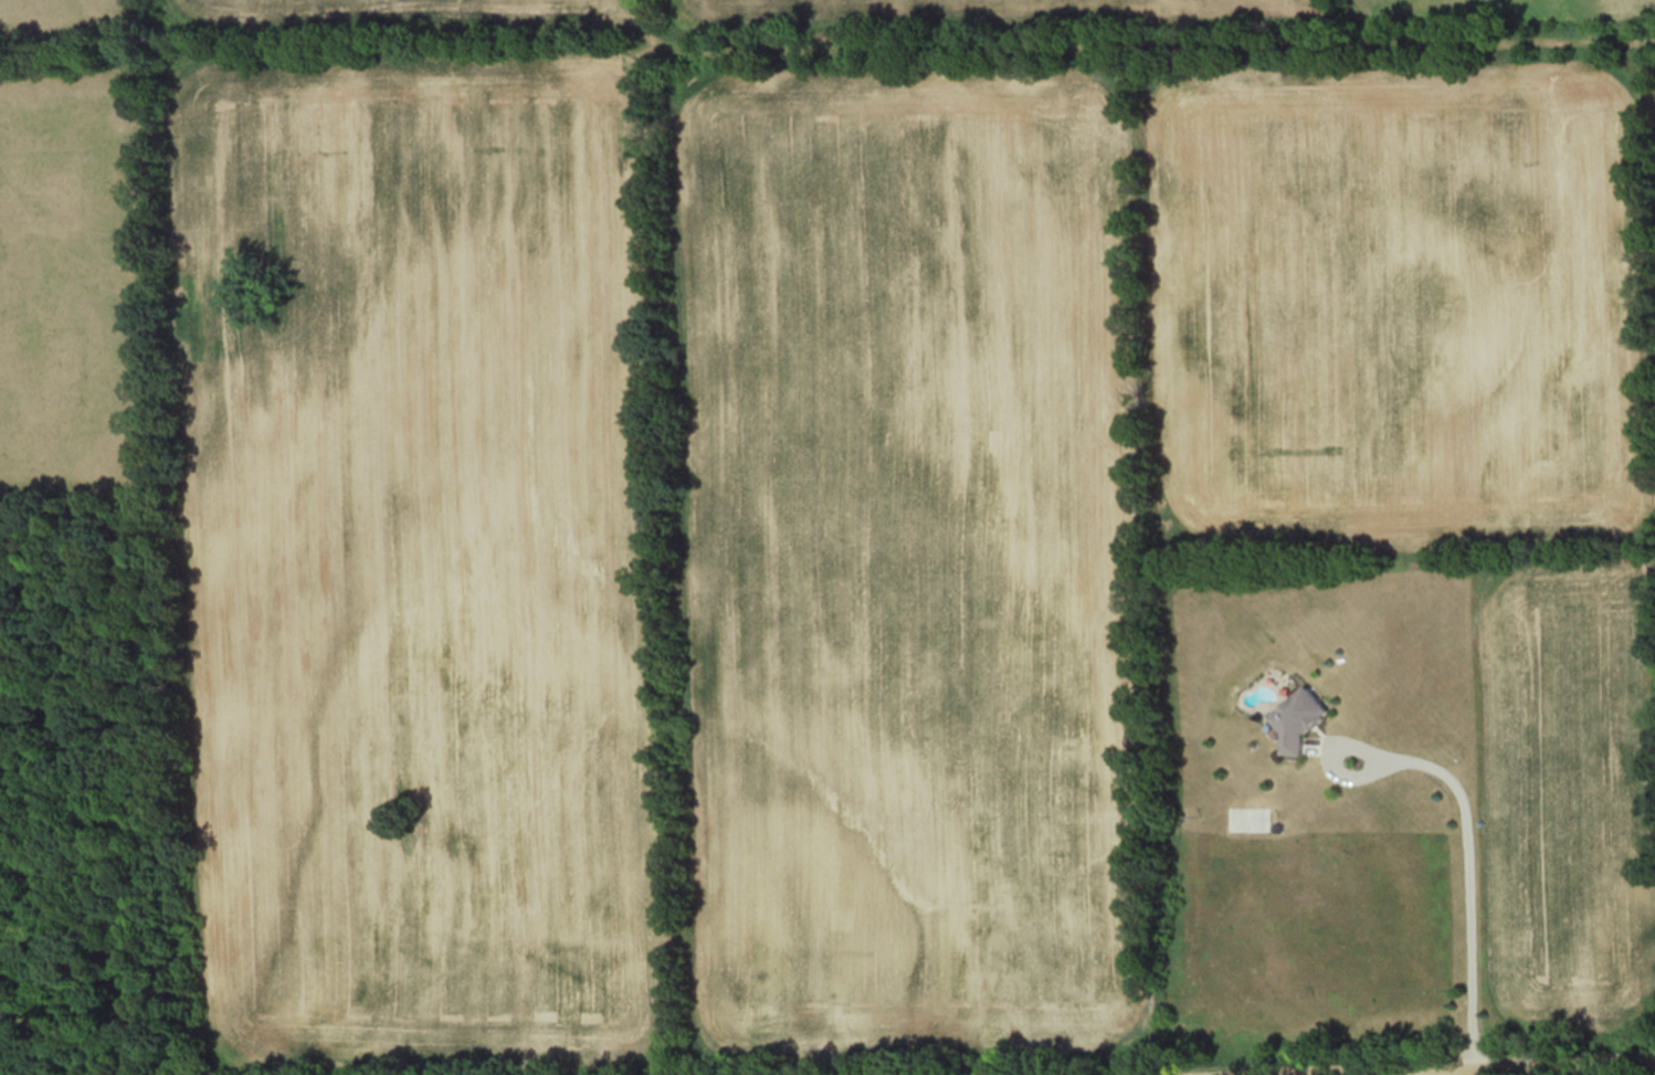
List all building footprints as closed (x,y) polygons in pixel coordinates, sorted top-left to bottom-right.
[(1329,711),(1306,684),(1269,717),(1288,738),(1280,745),(1291,757),(1303,747),(1296,740),(1329,711)]
